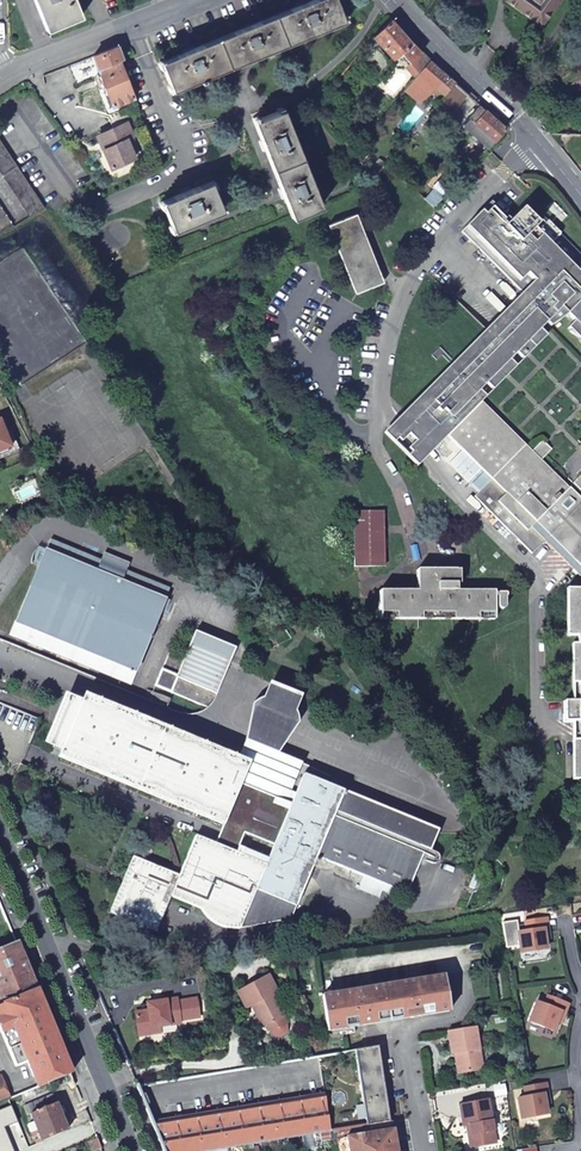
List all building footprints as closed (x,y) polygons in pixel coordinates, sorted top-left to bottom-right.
[(76,0),(35,0),(48,32),(84,18),(76,0)] [(338,0),(315,0),(162,60),(174,90),(347,21),(338,0)] [(506,3),(542,29),(563,0),(508,0),(506,3)] [(419,74),(430,62),(416,47),(393,19),(373,36),(393,58),(400,51),(410,62),(410,63),(408,65),(408,70),(416,78),(419,74)] [(124,59),(119,47),(95,57),(116,107),(135,99),(121,60),(124,59)] [(95,77),(88,59),(70,66),(77,84),(95,77)] [(455,83),(430,62),(419,74),(416,78),(406,89),(412,95),(420,102),(430,90),(440,99),(448,91),(455,83)] [(459,101),(448,91),(440,99),(416,126),(428,136),(459,101)] [(501,134),(506,128),(480,105),(469,117),(474,121),(468,129),(478,138),(484,130),(495,140),(501,134)] [(290,215),(319,203),(282,108),(253,118),(290,215)] [(128,122),(124,110),(112,115),(113,118),(110,119),(114,127),(116,127),(128,122)] [(135,137),(128,122),(116,127),(114,127),(102,133),(102,134),(108,148),(104,150),(112,170),(136,159),(128,140),(135,137)] [(30,217),(45,207),(0,138),(0,170),(30,217)] [(222,208),(211,179),(161,198),(172,227),(222,208)] [(13,224),(0,204),(0,232),(13,224)] [(461,232),(524,293),(527,296),(520,303),(519,301),(495,325),(511,342),(442,411),(438,412),(435,414),(434,417),(433,420),(433,423),(443,433),(450,426),(454,430),(447,437),(492,483),(476,500),(533,557),(546,545),(580,580),(580,481),(570,492),(542,465),(554,454),(544,443),(532,455),(481,403),(489,395),(481,388),(540,330),(547,323),(552,328),(569,315),(575,322),(569,329),(580,341),(580,274),(551,244),(561,234),(548,220),(538,231),(535,229),(538,225),(522,210),(508,224),(492,208),(485,215),(481,212),(461,232)] [(384,283),(354,210),(326,221),(356,295),(384,283)] [(416,468),(447,437),(454,430),(450,426),(443,433),(433,423),(433,420),(434,417),(435,414),(438,412),(442,411),(511,342),(495,325),(519,301),(520,303),(527,296),(524,293),(383,435),(416,468)] [(481,388),(489,395),(547,337),(540,330),(481,388)] [(10,447),(4,432),(0,423),(0,452),(10,447)] [(4,432),(10,447),(0,452),(0,458),(19,450),(11,429),(4,432)] [(384,569),(382,515),(352,516),(354,570),(384,569)] [(46,554),(12,634),(130,683),(171,588),(128,571),(128,570),(125,565),(117,562),(108,558),(103,559),(103,560),(53,539),(48,551),(51,552),(49,556),(46,554)] [(505,556),(500,551),(473,578),(455,579),(455,572),(417,573),(417,596),(378,596),(378,624),(495,623),(494,601),(497,601),(497,607),(498,608),(498,609),(499,610),(500,611),(501,611),(502,611),(504,610),(505,609),(505,596),(494,595),(494,594),(455,594),(455,586),(477,585),(505,556)] [(568,593),(567,640),(577,640),(577,648),(572,648),(572,705),(564,705),(564,726),(573,726),(572,782),(580,782),(580,593),(568,593)] [(170,657),(156,688),(208,710),(209,709),(214,704),(237,652),(196,635),(184,663),(170,657)] [(332,779),(275,756),(256,747),(248,767),(236,763),(84,698),(82,702),(76,700),(68,706),(60,714),(55,728),(53,738),(54,749),(61,752),(59,758),(223,827),(215,846),(194,837),(178,877),(133,858),(108,915),(154,934),(170,897),(199,910),(200,913),(212,925),(222,930),(239,931),(240,931),(245,919),(262,926),(291,921),(315,859),(364,879),(385,888),(383,894),(389,897),(392,891),(406,897),(420,861),(434,866),(437,866),(440,864),(440,861),(440,859),(438,856),(430,852),(436,835),(430,829),(424,827),(417,826),(412,822),(396,818),(391,814),(384,811),(377,810),(372,806),(365,803),(359,803),(343,796),(343,794),(328,787),(332,779)] [(256,747),(275,756),(286,740),(296,724),(295,717),(293,713),(288,707),(282,703),(277,701),(268,700),(260,701),(252,706),(248,724),(244,743),(256,747)] [(256,747),(244,743),(236,763),(248,767),(256,747)] [(20,764),(11,785),(12,787),(22,791),(32,769),(20,764)] [(474,892),(479,879),(474,877),(468,890),(474,892)] [(379,901),(383,894),(385,888),(364,879),(358,892),(379,901)] [(240,931),(262,926),(245,919),(240,931)] [(545,942),(543,922),(525,925),(527,934),(519,935),(520,946),(521,956),(547,952),(545,942)] [(520,946),(519,935),(517,923),(503,925),(506,948),(520,946)] [(15,942),(0,948),(0,1003),(2,1007),(0,1007),(0,1032),(15,1068),(27,1063),(37,1088),(49,1083),(71,1074),(15,942)] [(237,993),(246,1009),(254,1005),(258,1013),(257,1017),(261,1024),(268,1027),(268,1026),(271,1032),(278,1038),(283,1038),(287,1033),(286,1024),(283,1019),(285,1017),(273,995),(278,992),(269,976),(237,993)] [(328,1030),(451,1011),(445,976),(322,994),(328,1030)] [(147,1010),(135,1012),(138,1036),(151,1034),(151,1028),(160,1027),(181,1024),(180,1020),(199,1017),(196,999),(177,1002),(176,999),(146,1004),(147,1010)] [(537,1005),(529,1024),(553,1033),(557,1024),(564,1005),(548,999),(544,1008),(537,1005)] [(483,1068),(475,1026),(448,1031),(449,1037),(452,1052),(458,1051),(459,1056),(456,1057),(458,1072),(483,1068)] [(323,1140),(346,1136),(349,1150),(397,1150),(393,1129),(393,1128),(390,1128),(388,1119),(376,1047),(371,1048),(354,1050),(367,1122),(331,1128),(326,1093),(151,1120),(164,1150),(186,1150),(321,1130),(323,1140)] [(12,1102),(22,1100),(51,1088),(49,1083),(37,1088),(10,1099),(0,1103),(0,1107),(12,1102)] [(542,1086),(524,1090),(526,1099),(518,1101),(522,1121),(533,1118),(547,1116),(546,1106),(542,1086)] [(68,1130),(52,1093),(35,1100),(39,1109),(31,1113),(43,1141),(68,1130)] [(489,1098),(460,1104),(464,1125),(471,1124),(472,1132),(469,1133),(472,1146),(497,1141),(489,1098)]
